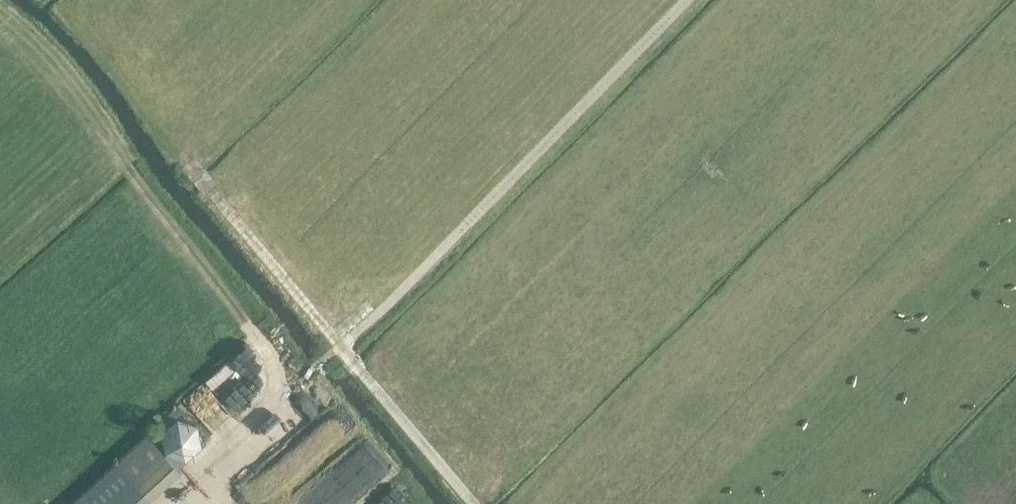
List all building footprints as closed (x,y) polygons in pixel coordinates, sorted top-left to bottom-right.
[(251,373),(258,364),(244,354),(238,362),(251,373)] [(236,371),(228,362),(205,383),(213,392),(236,371)] [(68,503),(139,503),(179,468),(146,433),(68,503)] [(367,476),(355,486),(364,496),(376,486),(367,476)]
